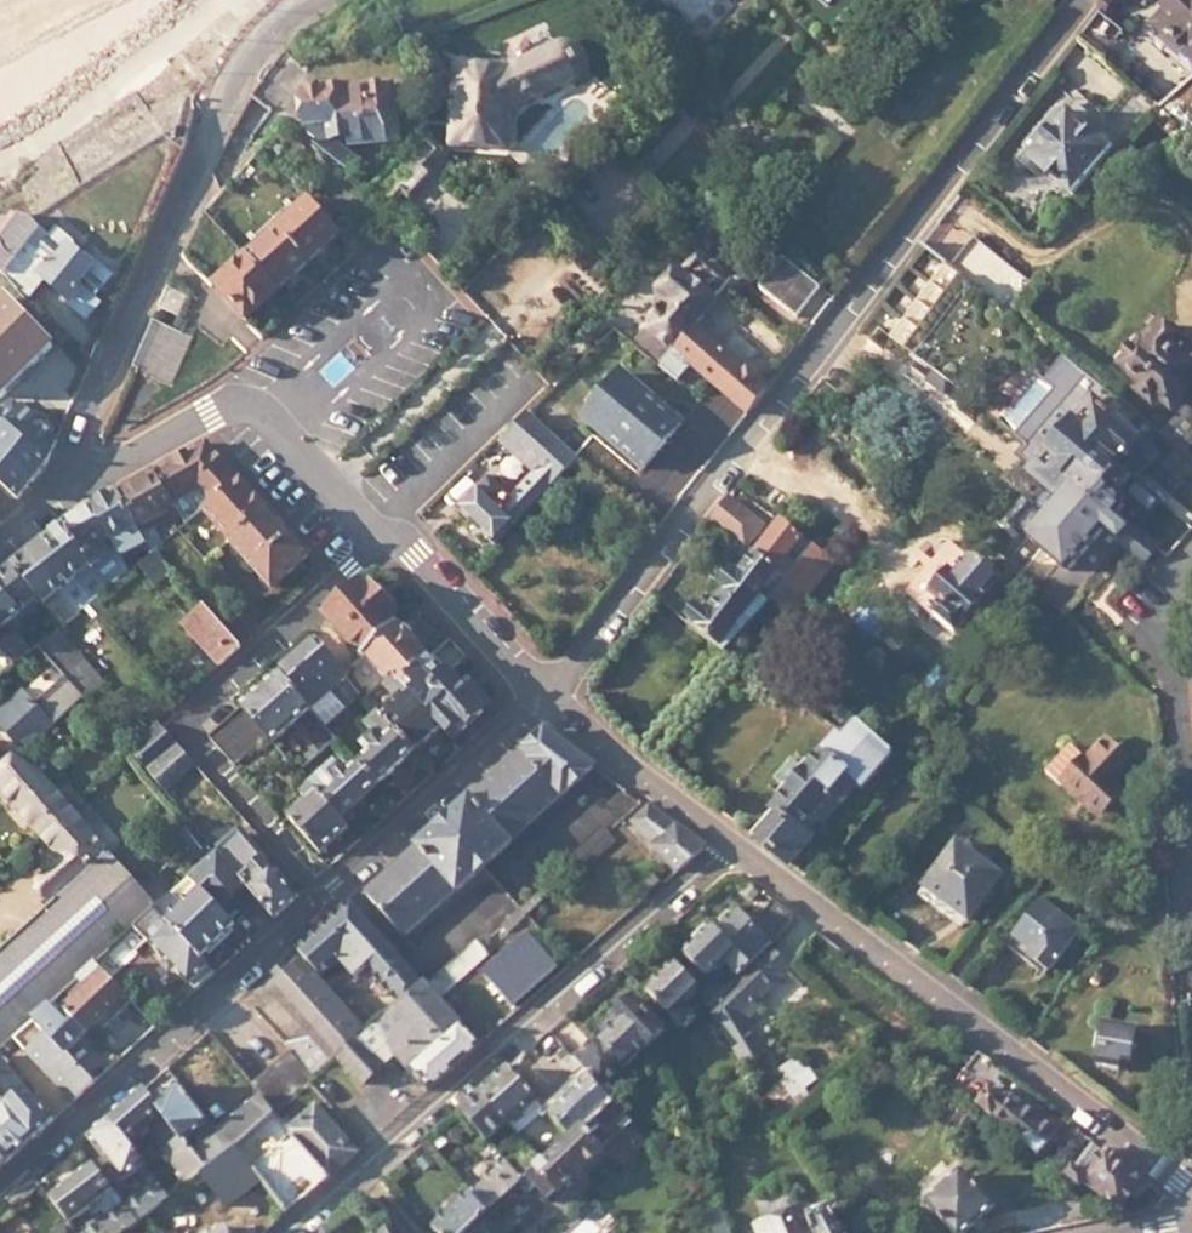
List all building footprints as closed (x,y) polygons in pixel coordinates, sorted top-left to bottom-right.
[(1167,6),(1167,14),(1172,19),(1163,28),(1191,55),(1191,0),(1172,0),(1167,6)] [(1099,13),(1078,40),(1107,66),(1130,40),(1099,13)] [(507,67),(455,65),(452,140),(504,142),(505,105),(575,72),(577,70),(579,68),(581,66),(582,63),(582,60),(583,57),(582,54),(581,50),(579,48),(577,45),(575,43),(573,42),(570,41),(567,40),(563,41),(558,42),(507,67)] [(334,90),(281,45),(249,91),(273,110),(285,121),(345,170),(354,159),(331,139),(344,137),(345,145),(401,140),(397,85),(385,86),(385,83),(380,82),(376,83),(372,85),(372,88),(334,90)] [(1068,198),(1074,204),(1117,159),(1073,120),(1032,163),(1062,192),(1068,198)] [(407,151),(400,157),(415,171),(425,155),(411,142),(407,146),(407,151)] [(400,157),(368,189),(390,212),(415,171),(400,157)] [(1058,208),(1068,198),(1062,192),(1053,202),(1058,208)] [(27,202),(0,231),(0,256),(7,264),(48,221),(27,202)] [(307,202),(276,230),(307,265),(339,237),(307,202)] [(998,212),(975,240),(1033,288),(1056,259),(998,212)] [(48,221),(7,264),(23,284),(44,267),(52,276),(74,298),(72,299),(88,314),(100,302),(92,294),(113,272),(99,258),(94,261),(76,241),(79,238),(66,226),(59,232),(48,221)] [(276,230),(244,259),(275,294),(307,265),(276,230)] [(975,240),(970,236),(912,310),(957,346),(974,360),(1003,326),(1012,333),(1044,297),(1033,288),(975,240)] [(695,323),(730,281),(700,256),(687,271),(685,268),(660,296),(666,301),(644,327),(654,336),(645,346),(662,360),(657,366),(681,385),(694,368),(672,349),(695,323)] [(244,259),(212,288),(243,322),(275,294),(244,259)] [(23,284),(31,294),(52,276),(44,267),(23,284)] [(824,290),(799,270),(788,284),(813,303),(824,290)] [(0,293),(0,379),(7,387),(60,338),(10,283),(0,293)] [(166,284),(158,303),(177,311),(185,292),(166,284)] [(1189,302),(1169,325),(1168,324),(1151,345),(1168,360),(1164,365),(1177,376),(1182,371),(1191,380),(1191,304),(1189,302)] [(192,333),(154,316),(134,360),(171,378),(192,333)] [(750,414),(771,387),(748,368),(722,346),(695,323),(672,349),(694,368),(750,414)] [(654,336),(644,327),(635,337),(645,346),(654,336)] [(738,328),(722,346),(748,368),(762,350),(738,328)] [(1028,404),(1053,425),(1080,394),(1116,355),(1093,337),(1073,360),(1069,357),(1028,404)] [(974,360),(957,346),(949,355),(966,369),(974,360)] [(1093,598),(1153,526),(1165,511),(1178,496),(1191,479),(1191,439),(1167,468),(1164,465),(1155,476),(1142,466),(1144,464),(1153,453),(1159,458),(1163,457),(1186,431),(1156,404),(1165,394),(1116,355),(1080,394),(1053,425),(1045,435),(1063,451),(1060,454),(1080,472),(1070,473),(1062,482),(1062,487),(1062,491),(1053,491),(1042,503),(1042,512),(1051,520),(1030,544),(1093,598)] [(620,375),(612,384),(589,410),(581,419),(643,472),(681,427),(620,375)] [(589,410),(612,384),(606,379),(583,405),(589,410)] [(49,453),(61,431),(28,394),(25,396),(16,386),(1,398),(6,404),(12,411),(49,453)] [(12,411),(6,404),(0,411),(0,424),(12,411)] [(49,453),(12,411),(0,424),(0,433),(35,474),(40,468),(49,453)] [(525,412),(496,439),(530,473),(531,472),(558,443),(525,412)] [(220,477),(248,451),(215,414),(163,444),(181,475),(209,459),(220,477)] [(35,474),(0,433),(0,469),(21,493),(30,483),(35,474)] [(531,472),(530,473),(548,490),(577,461),(558,443),(531,472)] [(126,468),(150,510),(190,490),(181,475),(163,444),(126,468)] [(243,515),(278,483),(248,451),(220,477),(213,483),(243,515)] [(1150,469),(1159,458),(1153,453),(1144,464),(1150,469)] [(150,510),(126,468),(117,474),(104,482),(119,512),(128,507),(134,518),(150,510)] [(780,504),(745,475),(728,497),(762,525),(780,504)] [(491,504),(503,494),(486,479),(475,490),(491,504)] [(119,512),(104,482),(76,498),(74,499),(119,566),(139,549),(125,523),(119,512)] [(286,564),(321,531),(278,483),(243,515),(242,516),(286,564)] [(1062,487),(1051,488),(1039,502),(1039,513),(1046,520),(1027,542),(1030,544),(1051,520),(1042,512),(1042,503),(1053,491),(1062,491),(1062,487)] [(1021,501),(1005,488),(997,497),(1014,510),(1021,501)] [(452,511),(489,548),(513,524),(498,511),(509,499),(503,494),(491,504),(475,490),(452,511)] [(51,517),(101,580),(119,566),(74,499),(51,517)] [(821,516),(801,500),(773,535),(802,559),(812,546),(802,538),(821,516)] [(119,512),(125,523),(134,518),(128,507),(119,512)] [(1165,511),(1153,526),(1175,544),(1188,529),(1165,511)] [(88,590),(101,580),(51,517),(35,528),(83,584),(88,590)] [(802,559),(822,577),(852,541),(831,524),(812,546),(802,559)] [(67,597),(83,584),(35,528),(16,542),(46,575),(67,597)] [(160,563),(181,547),(164,528),(148,541),(160,563)] [(331,529),(327,534),(331,539),(336,534),(331,529)] [(802,559),(773,535),(755,557),(751,553),(738,567),(743,571),(722,597),(715,590),(703,603),(729,625),(740,633),(786,577),(802,559)] [(952,598),(975,618),(1020,566),(990,540),(973,559),(970,556),(951,578),(961,587),(952,598)] [(16,542),(0,554),(0,558),(29,590),(46,575),(16,542)] [(373,555),(337,589),(369,626),(406,593),(412,588),(385,557),(379,562),(373,555)] [(14,601),(29,590),(0,558),(0,585),(14,601)] [(807,594),(822,577),(802,559),(786,577),(807,594)] [(228,646),(249,627),(214,584),(192,604),(228,646)] [(14,601),(0,585),(0,613),(14,601)] [(378,627),(402,655),(406,652),(414,660),(443,634),(425,614),(426,612),(426,611),(427,609),(425,607),(423,604),(421,601),(419,600),(417,600),(414,600),(412,601),(406,593),(369,626),(373,630),(378,627)] [(67,607),(72,603),(67,597),(62,601),(67,607)] [(92,636),(67,607),(49,621),(74,650),(77,654),(93,676),(113,659),(92,636)] [(39,629),(23,611),(7,624),(23,642),(39,629)] [(6,654),(23,642),(7,624),(0,616),(0,647),(6,654)] [(1000,618),(994,623),(1001,630),(1007,624),(1000,618)] [(325,624),(290,655),(323,692),(358,661),(325,624)] [(719,657),(740,633),(729,625),(709,649),(719,657)] [(443,634),(414,660),(466,715),(497,686),(495,684),(479,666),(461,646),(457,649),(443,634)] [(34,728),(93,676),(77,654),(40,686),(28,671),(3,692),(34,728)] [(290,655),(251,690),(276,719),(283,727),(312,701),(328,718),(320,725),(331,738),(349,723),(323,692),(290,655)] [(479,666),(495,684),(503,676),(487,659),(479,666)] [(425,735),(451,711),(421,676),(394,701),(397,704),(425,735)] [(276,719),(251,690),(218,720),(242,748),(276,719)] [(841,692),(834,698),(846,708),(868,704),(854,691),(841,692)] [(155,755),(187,729),(165,703),(136,729),(155,755)] [(388,768),(425,735),(397,704),(385,714),(388,718),(378,727),(384,734),(369,747),(388,768)] [(804,778),(764,825),(804,856),(878,769),(883,773),(911,742),(868,704),(821,759),(804,778)] [(524,742),(565,788),(601,756),(551,717),(524,742)] [(3,747),(15,736),(0,719),(0,744),(3,747)] [(171,775),(203,748),(187,729),(155,755),(171,775)] [(1088,753),(1068,777),(1100,805),(1120,783),(1116,779),(1133,760),(1128,756),(1132,752),(1109,731),(1088,753)] [(37,739),(9,761),(72,839),(46,861),(61,877),(115,832),(37,739)] [(1064,781),(1068,777),(1088,753),(1073,740),(1048,767),(1064,781)] [(442,814),(484,862),(513,837),(511,834),(565,788),(524,742),(442,814)] [(349,803),(388,768),(369,747),(360,755),(353,748),(350,751),(345,746),(318,768),(322,772),(349,803)] [(790,766),(804,778),(821,759),(807,747),(790,766)] [(331,839),(359,815),(349,803),(322,772),(305,787),(309,792),(298,801),(331,839)] [(1120,783),(1100,805),(1105,810),(1125,787),(1120,783)] [(656,845),(679,825),(652,804),(634,820),(656,845)] [(220,837),(223,840),(225,839),(247,819),(270,847),(273,844),(247,814),(220,837)] [(458,886),(484,862),(442,814),(364,884),(402,930),(455,884),(458,886)] [(36,816),(27,824),(34,832),(44,824),(36,816)] [(247,819),(225,839),(253,873),(280,905),(303,884),(270,847),(247,819)] [(604,822),(558,864),(573,880),(619,837),(604,822)] [(656,845),(678,871),(707,847),(679,825),(656,845)] [(21,829),(11,837),(18,846),(28,837),(21,829)] [(165,893),(117,835),(36,903),(0,934),(0,1039),(2,1037),(18,1022),(33,1008),(36,1006),(53,991),(85,963),(103,948),(119,935),(149,907),(162,896),(165,893)] [(253,873),(225,839),(223,840),(211,851),(241,884),(253,873)] [(956,841),(924,884),(970,919),(1003,875),(990,865),(998,854),(978,839),(969,851),(956,841)] [(0,847),(0,857),(2,860),(11,852),(4,844),(0,847)] [(227,896),(241,884),(211,851),(199,863),(227,896)] [(227,896),(199,863),(165,893),(162,896),(207,944),(241,912),(227,896)] [(635,885),(644,894),(660,880),(653,873),(643,882),(642,880),(635,885)] [(551,881),(531,898),(539,907),(559,890),(551,881)] [(970,919),(924,884),(917,892),(964,927),(970,919)] [(424,978),(351,895),(298,943),(320,969),(339,953),(354,971),(366,961),(399,999),(424,978)] [(207,944),(162,896),(149,907),(164,924),(158,930),(194,972),(196,971),(201,977),(220,959),(207,944)] [(539,907),(531,898),(515,912),(523,922),(539,907)] [(1048,898),(1012,942),(1050,974),(1087,930),(1048,898)] [(753,900),(732,921),(766,956),(785,938),(788,934),(753,900)] [(752,969),(766,956),(732,921),(729,918),(700,946),(722,968),(737,954),(752,969)] [(480,934),(462,949),(477,965),(494,949),(480,934)] [(806,960),(785,938),(766,956),(752,969),(742,978),(732,988),(722,997),(720,999),(738,1024),(757,1056),(780,1041),(760,1012),(756,1005),(770,992),(806,960)] [(520,945),(472,985),(500,1017),(547,978),(520,945)] [(125,975),(103,948),(85,963),(91,970),(77,983),(81,987),(68,998),(89,1021),(101,1010),(106,1015),(137,987),(125,975)] [(462,949),(441,967),(456,984),(477,965),(462,949)] [(662,985),(697,1021),(712,1006),(698,991),(713,977),(692,955),(662,985)] [(304,956),(291,967),(280,977),(270,985),(302,1024),(283,1040),(312,1075),(331,1058),(329,1056),(364,1025),(345,1002),(304,956)] [(291,967),(282,957),(271,967),(280,977),(291,967)] [(441,967),(426,980),(441,997),(456,984),(441,967)] [(735,971),(725,980),(732,988),(742,978),(735,971)] [(429,1048),(462,1021),(441,997),(426,980),(424,978),(399,999),(376,1019),(367,1027),(359,1035),(383,1064),(391,1057),(397,1050),(398,1049),(417,1033),(429,1048)] [(732,988),(725,980),(715,990),(722,997),(732,988)] [(89,1021),(68,998),(62,1003),(53,991),(36,1006),(50,1020),(69,1039),(89,1021)] [(776,998),(770,992),(756,1005),(760,1012),(776,998)] [(679,1024),(651,993),(627,1014),(630,1018),(613,1032),(637,1061),(679,1024)] [(367,1027),(376,1019),(355,994),(345,1002),(364,1025),(367,1027)] [(50,1020),(36,1006),(33,1008),(18,1022),(31,1036),(50,1020)] [(79,1089),(99,1071),(69,1039),(50,1020),(31,1036),(79,1089)] [(429,1087),(480,1042),(462,1021),(429,1048),(417,1033),(398,1049),(397,1050),(429,1087)] [(1136,1029),(1104,1023),(1095,1068),(1117,1072),(1120,1061),(1129,1063),(1136,1029)] [(359,1035),(338,1053),(363,1081),(383,1064),(359,1035)] [(0,1039),(0,1077),(1,1078),(9,1088),(10,1090),(32,1072),(2,1037),(0,1039)] [(593,1057),(579,1041),(569,1049),(583,1065),(593,1057)] [(600,1064),(614,1080),(627,1069),(607,1045),(593,1057),(600,1064)] [(285,1048),(254,1076),(276,1101),(307,1073),(285,1048)] [(1005,1071),(981,1051),(956,1086),(994,1116),(996,1113),(1011,1125),(1022,1111),(992,1089),(1005,1071)] [(520,1058),(492,1083),(518,1114),(520,1117),(550,1092),(520,1058)] [(582,1129),(620,1094),(623,1091),(614,1080),(600,1064),(593,1070),(597,1075),(562,1107),(582,1129)] [(38,1125),(60,1106),(32,1072),(10,1090),(38,1125)] [(177,1080),(154,1097),(162,1108),(182,1133),(184,1136),(207,1117),(177,1080)] [(142,1082),(107,1115),(126,1139),(134,1133),(136,1136),(148,1127),(145,1122),(162,1108),(154,1097),(142,1082)] [(492,1083),(470,1101),(496,1133),(518,1114),(492,1083)] [(20,1141),(38,1125),(10,1090),(9,1088),(0,1096),(0,1116),(20,1141)] [(215,1126),(229,1144),(234,1140),(249,1128),(272,1109),(256,1090),(215,1126)] [(544,1181),(558,1197),(623,1136),(622,1134),(642,1116),(620,1094),(582,1129),(554,1155),(533,1175),(541,1184),(544,1181)] [(1022,1111),(1011,1125),(1010,1125),(1027,1138),(1024,1141),(1044,1156),(1065,1127),(1031,1101),(1022,1111)] [(314,1102),(289,1125),(328,1174),(355,1150),(314,1102)] [(289,1125),(275,1107),(272,1109),(249,1128),(303,1196),(328,1174),(289,1125)] [(182,1133),(162,1108),(145,1122),(148,1127),(165,1146),(182,1133)] [(107,1115),(86,1133),(120,1176),(138,1163),(142,1168),(147,1164),(126,1139),(107,1115)] [(2,1158),(20,1142),(20,1141),(0,1116),(0,1155),(2,1158)] [(191,1145),(206,1164),(229,1144),(215,1126),(211,1122),(205,1127),(208,1131),(191,1145)] [(265,1181),(286,1212),(303,1196),(249,1128),(234,1140),(261,1176),(265,1181)] [(161,1148),(186,1180),(198,1170),(206,1164),(191,1145),(184,1136),(182,1133),(165,1146),(161,1148)] [(198,1170),(226,1204),(261,1176),(234,1140),(229,1144),(206,1164),(198,1170)] [(519,1161),(532,1176),(533,1175),(554,1155),(541,1141),(519,1161)] [(1088,1180),(1108,1155),(1100,1149),(1081,1174),(1088,1180)] [(1144,1205),(1157,1189),(1110,1152),(1108,1155),(1088,1180),(1081,1174),(1078,1171),(1073,1178),(1122,1216),(1136,1199),(1144,1205)] [(477,1187),(496,1209),(532,1176),(519,1161),(514,1154),(477,1187)] [(47,1195),(67,1219),(98,1195),(111,1184),(91,1159),(47,1195)] [(932,1195),(959,1232),(984,1232),(1013,1213),(977,1162),(932,1195)] [(124,1199),(139,1218),(147,1212),(170,1193),(165,1186),(156,1175),(124,1199)] [(165,1186),(170,1193),(175,1189),(169,1182),(165,1186)] [(78,1232),(120,1232),(139,1218),(124,1199),(111,1184),(98,1195),(102,1200),(107,1196),(114,1205),(78,1232)] [(441,1220),(453,1232),(470,1232),(496,1209),(477,1187),(441,1220)] [(821,1213),(842,1204),(838,1197),(818,1205),(821,1213)] [(842,1204),(821,1213),(828,1232),(859,1232),(842,1204)] [(818,1205),(766,1225),(769,1232),(828,1232),(821,1213),(818,1205)] [(147,1212),(139,1218),(145,1224),(152,1219),(147,1212)] [(394,1223),(382,1232),(402,1232),(394,1223)] [(224,1224),(213,1232),(231,1232),(224,1224)]
